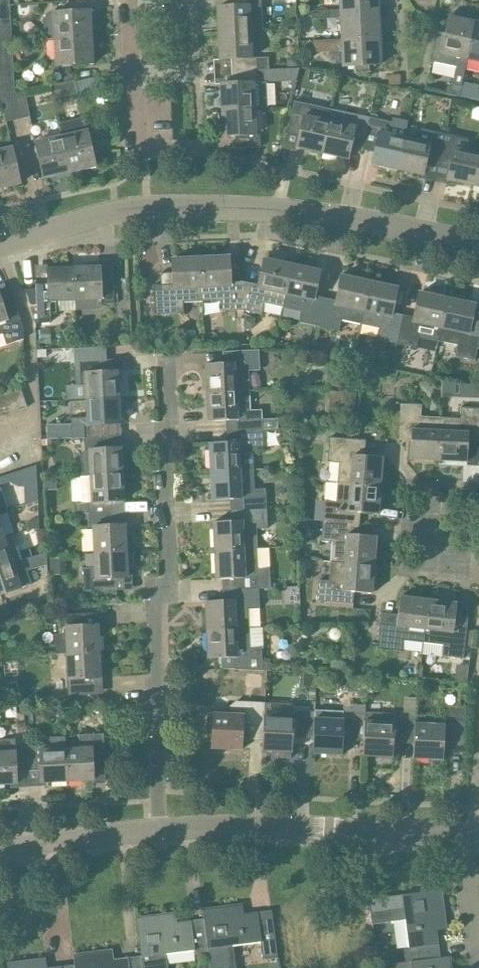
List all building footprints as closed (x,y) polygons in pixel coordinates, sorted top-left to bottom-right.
[(217,8),(218,35),(250,33),(250,31),(262,30),(261,0),(229,0),(229,8),(217,8)] [(327,11),(327,19),(342,18),(342,15),(378,14),(377,0),(341,0),(341,9),(341,11),(327,11)] [(9,4),(0,4),(0,16),(10,16),(9,4)] [(51,11),(43,20),(44,39),(55,39),(92,37),(91,10),(54,13),(54,11),(51,11)] [(327,19),(327,11),(312,12),(313,19),(327,19)] [(343,41),(379,39),(378,14),(342,15),(342,18),(343,40),(343,41)] [(437,33),(431,62),(456,68),(457,68),(457,71),(456,74),(453,85),(450,84),(446,90),(446,93),(445,94),(459,97),(459,96),(463,76),(465,70),(467,59),(474,24),(465,22),(466,17),(451,14),(450,19),(448,18),(445,35),(437,33)] [(10,16),(0,16),(0,28),(11,28),(10,16)] [(467,59),(478,62),(478,21),(478,20),(474,24),(467,59)] [(11,28),(0,28),(0,40),(11,39),(11,28)] [(250,33),(218,35),(219,59),(232,59),(232,72),(256,71),(256,70),(256,58),(251,58),(250,33)] [(94,64),(92,37),(55,39),(57,66),(94,64)] [(11,39),(0,40),(0,52),(12,51),(11,39)] [(343,41),(343,40),(314,41),(314,50),(327,49),(329,48),(332,52),(343,51),(344,68),(356,67),(356,73),(370,72),(370,66),(380,66),(379,39),(343,41)] [(12,51),(0,52),(0,63),(13,62),(12,51)] [(13,62),(0,63),(0,75),(13,74),(13,62)] [(266,70),(256,70),(256,71),(232,72),(233,85),(220,85),(220,96),(217,99),(217,106),(221,108),(221,111),(254,109),(268,108),(266,70)] [(13,74),(0,75),(0,86),(14,86),(13,74)] [(78,93),(76,81),(51,87),(53,99),(78,93)] [(0,86),(0,97),(14,94),(14,86),(0,86)] [(25,93),(13,96),(19,120),(31,117),(25,93)] [(7,123),(19,120),(13,96),(1,99),(7,123)] [(322,153),(332,110),(295,102),(288,134),(300,136),(298,148),(322,153)] [(254,109),(221,111),(222,136),(235,135),(236,148),(260,147),(259,134),(255,134),(254,109)] [(363,150),(370,118),(332,110),(322,153),(348,159),(351,148),(363,150)] [(62,137),(70,173),(97,166),(89,134),(93,133),(91,125),(88,126),(86,118),(60,124),(63,137),(62,137)] [(370,118),(363,150),(375,153),(373,165),(398,170),(405,140),(409,121),(394,118),(393,123),(370,118)] [(405,140),(398,170),(422,176),(425,164),(437,167),(444,133),(421,128),(417,143),(405,140)] [(473,187),(478,157),(466,154),(469,139),(444,133),(437,167),(450,170),(448,181),(473,187)] [(44,178),(70,173),(62,137),(36,143),(44,178)] [(21,184),(13,148),(0,151),(0,188),(21,184)] [(244,311),(243,281),(231,282),(230,257),(201,258),(203,301),(222,300),(222,312),(244,311)] [(172,260),(174,285),(154,286),(155,315),(184,313),(183,303),(203,301),(201,258),(172,260)] [(260,285),(243,281),(244,311),(262,315),(264,305),(283,309),(293,267),(265,261),(260,285)] [(320,273),(293,267),(283,309),(302,314),(300,323),(320,328),(326,299),(315,296),(320,273)] [(100,268),(74,269),(75,301),(76,311),(103,310),(102,304),(115,303),(113,278),(113,268),(100,268)] [(49,302),(75,301),(74,269),(47,270),(48,281),(36,282),(38,324),(50,323),(49,302)] [(361,326),(370,283),(342,277),(337,301),(326,299),(320,328),(340,332),(342,322),(361,326)] [(398,289),(370,283),(361,326),(380,330),(378,340),(397,344),(403,315),(393,313),(398,289)] [(2,334),(6,345),(22,340),(23,328),(17,311),(7,314),(3,303),(0,294),(0,335),(2,334)] [(419,338),(439,342),(448,300),(419,294),(415,317),(403,315),(397,344),(417,349),(419,338)] [(448,300),(439,342),(457,346),(455,357),(475,361),(478,342),(478,311),(475,310),(476,306),(448,300)] [(106,347),(74,349),(75,362),(79,362),(80,374),(80,386),(85,386),(86,401),(119,399),(118,373),(117,369),(107,370),(107,360),(106,347)] [(206,394),(250,392),(249,371),(260,371),(259,350),(223,352),(223,364),(205,365),(206,394)] [(351,371),(328,367),(325,384),(348,388),(351,371)] [(449,396),(477,397),(478,384),(450,382),(449,396)] [(19,387),(7,391),(15,413),(27,409),(19,387)] [(7,391),(0,393),(0,407),(3,417),(15,413),(7,391)] [(356,393),(330,391),(329,413),(355,415),(356,393)] [(251,411),(250,392),(206,394),(208,422),(233,420),(234,431),(263,430),(278,429),(278,419),(262,420),(262,410),(251,411)] [(87,418),(71,419),(72,439),(83,438),(83,439),(109,437),(109,426),(120,425),(119,399),(86,401),(87,418)] [(411,460),(439,461),(442,419),(422,417),(423,406),(401,404),(400,434),(412,434),(411,460)] [(439,461),(469,463),(470,437),(478,438),(478,409),(462,408),(461,420),(442,419),(439,461)] [(263,450),(263,430),(234,431),(234,442),(209,444),(210,472),(254,470),(253,450),(263,450)] [(84,452),(80,458),(81,477),(90,477),(123,476),(121,450),(121,448),(110,448),(109,437),(83,439),(84,452)] [(337,483),(381,487),(384,458),(357,456),(359,440),(330,437),(328,462),(339,463),(337,483)] [(36,476),(36,466),(24,470),(25,507),(38,502),(37,491),(36,476)] [(255,489),(254,470),(210,472),(212,500),(237,499),(238,510),(267,509),(266,489),(255,489)] [(124,502),(123,476),(90,477),(81,477),(82,503),(76,503),(76,516),(87,516),(113,515),(112,503),(124,502)] [(381,487),(337,483),(335,502),(325,501),(323,522),(352,524),(353,514),(379,516),(381,487)] [(214,551),(258,549),(257,529),(268,529),(267,509),(238,510),(238,521),(213,522),(214,551)] [(114,527),(113,515),(87,516),(88,528),(93,528),(95,553),(133,552),(132,535),(126,536),(126,526),(114,527)] [(40,529),(40,518),(28,521),(29,530),(40,529)] [(351,536),(352,524),(323,522),(321,541),(333,542),(331,563),(375,566),(378,538),(351,536)] [(20,561),(12,537),(4,540),(4,539),(0,541),(0,567),(20,561)] [(258,549),(214,551),(216,580),(222,580),(241,579),(242,589),(259,588),(259,590),(271,589),(270,569),(259,570),(258,549)] [(0,567),(0,595),(20,588),(32,584),(28,572),(48,565),(47,552),(24,560),(21,561),(20,561),(0,567)] [(133,552),(95,553),(95,568),(83,569),(84,593),(117,591),(117,579),(128,578),(128,566),(134,566),(133,552)] [(375,566),(331,563),(329,582),(319,581),(317,601),(346,604),(347,593),(373,595),(375,566)] [(207,630),(249,628),(248,610),(260,609),(259,590),(259,588),(242,589),(242,590),(230,590),(231,602),(205,603),(207,630)] [(404,642),(423,644),(428,602),(400,598),(396,623),(381,621),(378,650),(402,653),(404,642)] [(456,605),(428,602),(423,644),(442,647),(441,657),(463,660),(467,631),(468,622),(454,621),(456,605)] [(67,654),(99,652),(97,626),(86,626),(85,615),(61,616),(61,628),(65,628),(66,634),(55,635),(56,655),(67,655),(67,654)] [(250,648),(249,628),(207,630),(208,659),(234,658),(234,669),(262,671),(261,647),(250,648)] [(67,655),(65,655),(68,694),(97,692),(96,676),(100,676),(99,652),(67,654),(67,655)] [(263,741),(265,717),(265,703),(236,702),(229,708),(229,715),(213,714),(212,749),(242,751),(243,740),(263,741)] [(364,739),(365,722),(366,705),(349,704),(349,714),(344,714),(344,721),(314,719),(313,736),(313,754),(344,756),(345,738),(364,739)] [(265,717),(263,741),(263,751),(280,752),(280,758),(292,759),(292,753),(293,753),(294,735),(313,736),(314,719),(315,713),(294,712),(289,707),(279,718),(265,717)] [(444,726),(416,724),(415,742),(414,759),(444,761),(445,743),(465,745),(467,708),(445,707),(444,726)] [(364,739),(363,756),(394,758),(395,733),(403,734),(403,741),(415,742),(416,724),(416,718),(416,717),(395,716),(395,715),(365,713),(365,715),(365,722),(364,739)] [(81,748),(67,749),(69,781),(88,780),(95,780),(94,768),(106,767),(105,742),(105,735),(80,736),(81,748)] [(40,746),(28,746),(29,772),(42,771),(42,783),(47,782),(69,781),(67,749),(66,749),(66,737),(50,738),(51,750),(41,750),(40,746)] [(0,740),(0,785),(18,784),(17,772),(29,772),(28,746),(16,747),(16,740),(0,740)] [(109,780),(95,781),(96,798),(110,797),(109,780)] [(443,890),(371,899),(374,924),(407,920),(411,948),(406,949),(407,962),(441,958),(438,931),(437,925),(447,924),(443,890)] [(206,919),(207,919),(211,954),(212,967),(237,967),(234,946),(262,943),(264,960),(280,957),(274,910),(241,914),(240,905),(205,910),(206,919)] [(206,919),(174,923),(173,914),(137,918),(142,956),(144,956),(145,967),(169,967),(167,955),(196,951),(197,956),(211,954),(207,919),(206,919)] [(142,956),(110,960),(109,950),(74,955),(75,964),(77,964),(77,967),(145,967),(144,956),(142,956)] [(379,966),(380,967),(452,967),(451,957),(441,958),(407,962),(379,966)] [(43,958),(8,963),(9,967),(44,967),(43,958)]
